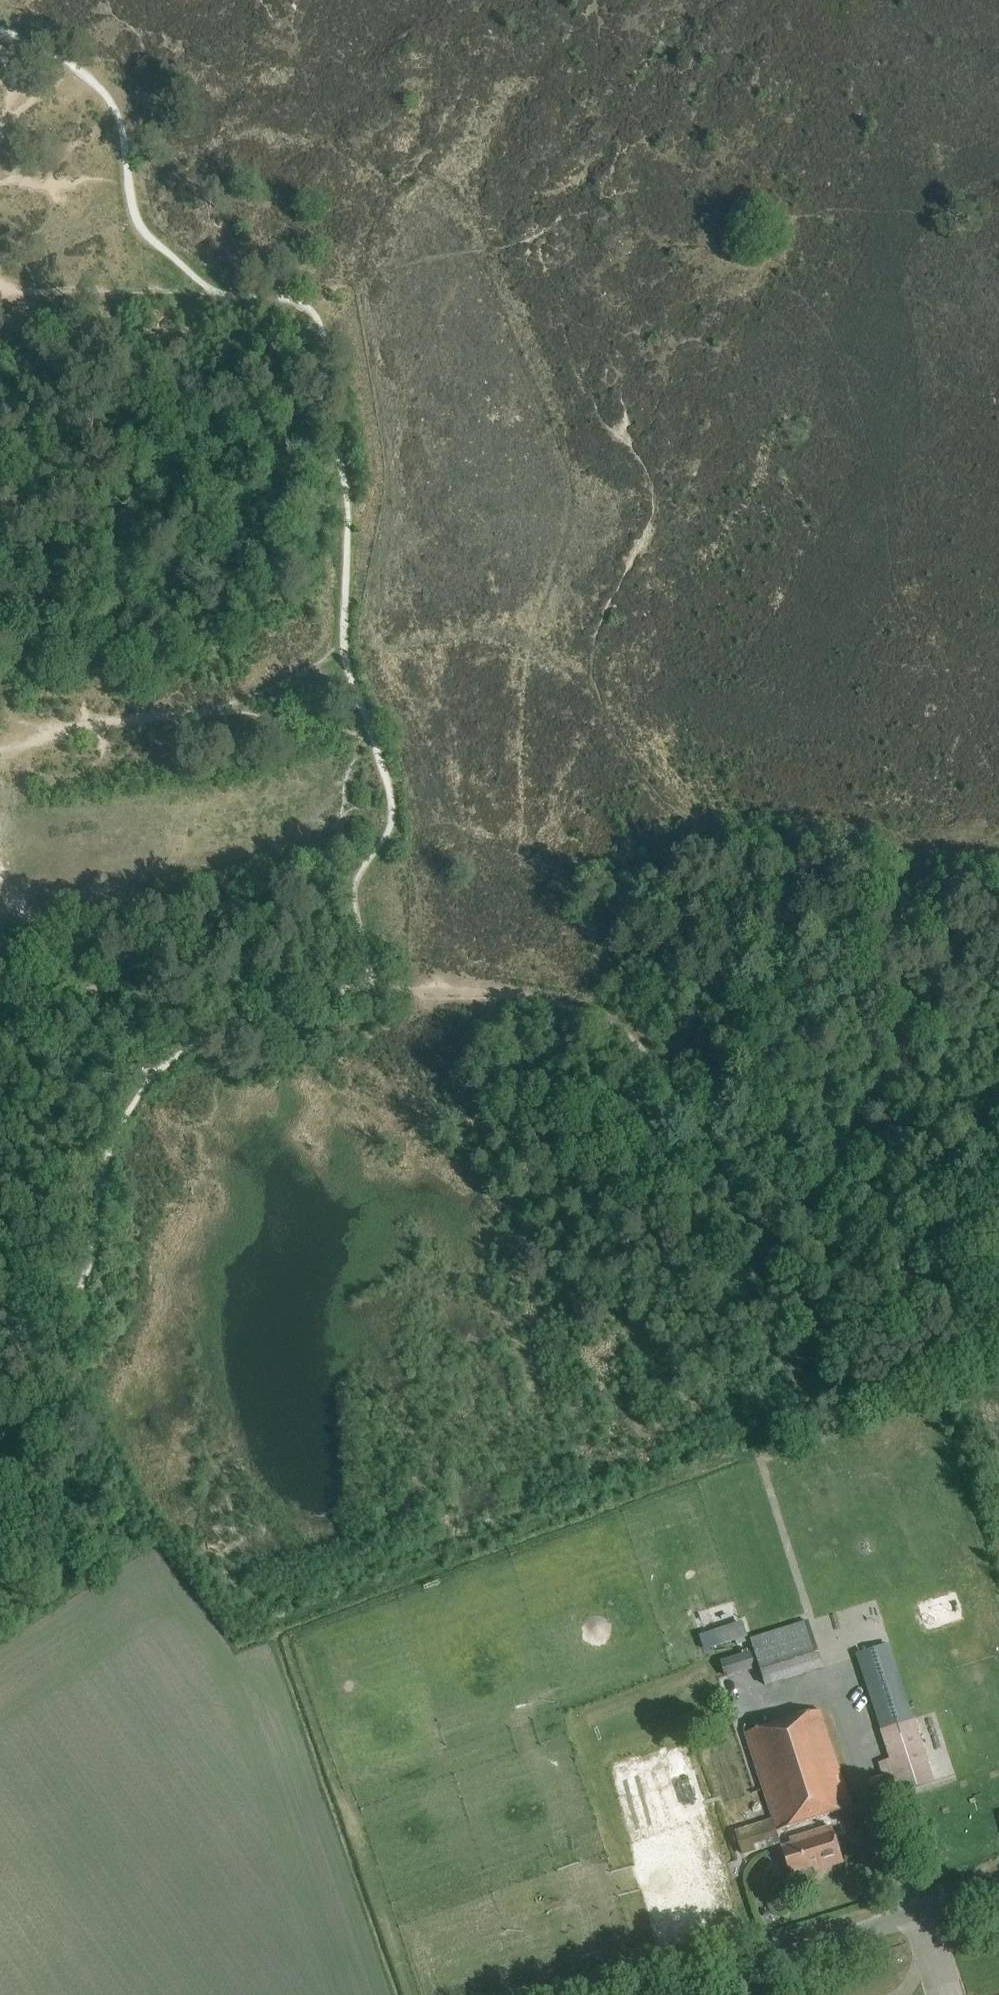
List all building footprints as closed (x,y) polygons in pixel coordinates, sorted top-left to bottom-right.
[(743,1618),(714,1629),(719,1643),(749,1632),(743,1618)] [(764,1685),(823,1668),(808,1621),(750,1639),(764,1685)] [(901,1792),(933,1782),(889,1645),(857,1655),(890,1760),(878,1765),(883,1777),(869,1781),(875,1800),(890,1796),(889,1794),(900,1790),(901,1792)] [(726,1676),(754,1668),(749,1653),(721,1662),(726,1676)] [(743,1855),(779,1843),(775,1831),(851,1807),(820,1710),(745,1734),(773,1820),(736,1832),(743,1855)] [(790,1874),(841,1858),(831,1826),(790,1839),(791,1844),(782,1847),(790,1874)]
